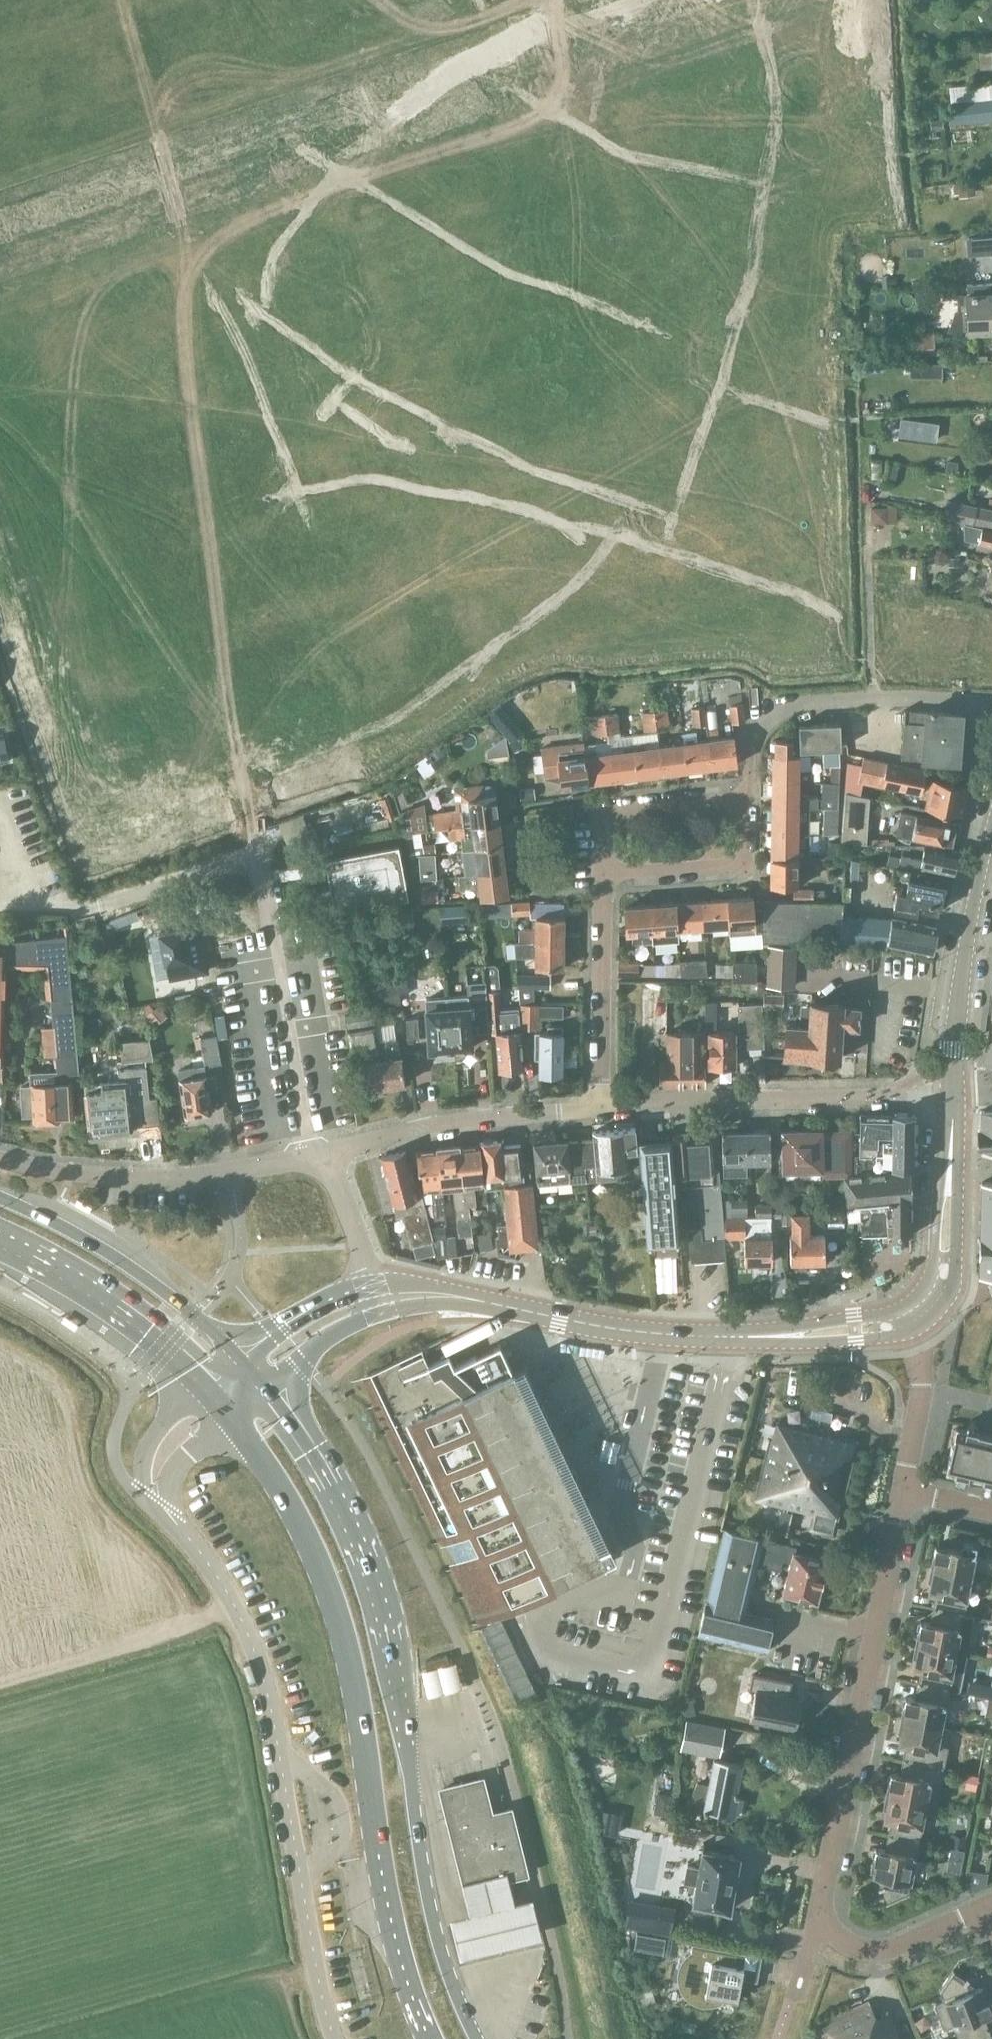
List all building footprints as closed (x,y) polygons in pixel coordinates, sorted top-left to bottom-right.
[(991,50),(991,51),(979,52),(981,70),(991,68),(991,50)] [(949,87),(950,102),(991,98),(991,85),(967,87),(967,86),(949,87)] [(948,106),(950,128),(966,126),(991,122),(991,100),(948,106)] [(942,120),(930,121),(931,130),(942,129),(942,120)] [(975,181),(954,185),(956,195),(977,192),(975,181)] [(967,283),(967,293),(991,292),(991,282),(967,283)] [(967,293),(962,293),(962,295),(957,295),(958,310),(953,311),(947,332),(950,334),(971,334),(991,333),(991,292),(967,293)] [(916,333),(916,355),(934,355),(933,332),(916,333)] [(942,363),(910,364),(910,379),(943,378),(942,363)] [(901,420),(899,436),(935,441),(937,424),(901,420)] [(947,462),(946,473),(955,474),(956,464),(947,462)] [(942,517),(991,529),(991,510),(947,500),(942,517)] [(889,522),(889,505),(872,506),(873,523),(889,522)] [(979,543),(979,544),(991,547),(991,530),(983,528),(963,524),(964,540),(979,543)] [(948,560),(948,568),(958,568),(958,560),(948,560)] [(731,706),(733,724),(746,722),(744,704),(731,706)] [(705,707),(691,709),(693,726),(707,725),(705,707)] [(667,709),(654,711),(656,729),(670,727),(667,709)] [(966,729),(961,729),(963,715),(905,710),(901,759),(936,762),(943,768),(962,770),(964,745),(965,745),(966,729)] [(656,729),(654,711),(641,713),(643,731),(656,729)] [(618,714),(605,716),(607,733),(620,732),(618,714)] [(607,733),(605,716),(591,718),(594,735),(607,733)] [(841,724),(813,725),(800,726),(801,752),(842,750),(841,724)] [(708,730),(709,740),(712,768),(738,765),(735,737),(719,739),(718,729),(708,730)] [(620,732),(607,734),(609,742),(613,779),(638,776),(633,736),(621,737),(620,732)] [(683,734),(684,743),(687,771),(712,768),(709,740),(697,742),(696,732),(683,734)] [(658,733),(633,736),(638,776),(663,774),(659,746),(658,733)] [(0,735),(0,763),(9,762),(4,734),(0,735)] [(486,750),(488,764),(510,761),(507,737),(486,750)] [(520,737),(509,743),(514,752),(529,744),(526,739),(522,741),(520,737)] [(773,782),(800,782),(810,782),(810,757),(792,756),(792,741),(775,740),(775,756),(773,756),(773,782)] [(609,742),(584,745),(585,755),(586,770),(588,782),(613,779),(609,742)] [(588,782),(585,755),(584,745),(583,743),(541,748),(545,778),(561,776),(562,785),(588,782)] [(684,743),(659,746),(663,774),(687,771),(684,743)] [(440,746),(425,756),(436,771),(451,761),(440,746)] [(839,754),(823,754),(823,767),(840,766),(839,754)] [(845,793),(861,796),(863,783),(882,787),(921,796),(926,771),(864,758),(862,766),(848,765),(845,793)] [(822,783),(822,798),(807,798),(807,794),(802,794),(802,787),(800,787),(800,782),(773,782),(773,808),(808,808),(821,808),(823,808),(838,808),(839,784),(822,783)] [(927,809),(961,816),(967,789),(933,782),(927,809)] [(434,828),(447,826),(499,820),(496,795),(495,784),(484,785),(483,784),(452,788),(455,810),(432,813),(434,828)] [(533,788),(520,790),(521,800),(534,798),(533,788)] [(861,796),(845,793),(842,843),(866,844),(870,798),(861,796)] [(358,826),(360,836),(388,828),(386,821),(394,819),(391,806),(390,806),(388,798),(379,800),(384,819),(358,826)] [(773,808),(773,833),(809,834),(808,808),(773,808)] [(837,835),(838,808),(823,808),(822,834),(837,835)] [(950,823),(917,816),(900,812),(895,835),(900,836),(900,838),(952,848),(957,826),(949,825),(950,823)] [(499,820),(447,826),(450,842),(461,840),(462,850),(474,848),(502,845),(499,820)] [(420,830),(406,831),(407,844),(421,842),(420,830)] [(773,833),(772,859),(799,859),(809,859),(809,834),(773,833)] [(826,860),(832,860),(840,860),(841,842),(827,842),(826,860)] [(434,845),(422,846),(423,855),(434,854),(435,854),(434,845)] [(461,850),(464,875),(505,870),(502,845),(462,850),(461,850)] [(325,859),(335,913),(409,900),(399,846),(325,859)] [(926,847),(923,860),(900,855),(900,858),(887,855),(885,862),(955,877),(959,853),(926,847)] [(418,856),(420,880),(436,879),(434,854),(423,855),(418,856)] [(799,859),(772,859),(772,886),(807,886),(808,872),(799,872),(799,859)] [(840,860),(832,860),(832,876),(843,876),(844,871),(850,872),(850,861),(840,860)] [(505,870),(464,875),(458,876),(460,889),(478,887),(480,899),(508,895),(505,870)] [(894,871),(891,883),(903,885),(902,894),(897,893),(894,910),(916,914),(917,909),(938,913),(940,904),(941,905),(942,903),(945,903),(947,892),(944,892),(946,881),(894,871)] [(436,879),(420,880),(422,903),(445,901),(443,878),(436,879)] [(794,889),(794,902),(824,903),(825,890),(794,889)] [(754,898),(727,899),(729,926),(730,936),(763,933),(764,909),(755,910),(754,898)] [(727,899),(702,901),(704,928),(728,926),(729,926),(727,899)] [(702,901),(676,903),(678,929),(704,928),(702,901)] [(531,902),(511,903),(512,914),(513,914),(513,916),(531,915),(531,902)] [(765,941),(845,943),(846,916),(844,916),(844,903),(824,903),(794,902),(766,902),(765,941)] [(512,914),(511,903),(498,904),(482,905),(484,918),(500,917),(499,915),(512,914)] [(676,903),(650,904),(652,931),(651,931),(652,943),(676,941),(676,930),(678,929),(676,903)] [(652,931),(650,904),(625,906),(627,933),(631,933),(632,944),(652,943),(651,931),(652,931)] [(468,905),(441,907),(442,923),(470,921),(468,905)] [(415,928),(414,914),(393,916),(394,930),(415,928)] [(846,916),(845,943),(888,949),(889,946),(933,955),(938,930),(894,921),(846,916)] [(535,942),(563,942),(564,917),(535,917),(535,929),(518,929),(518,942),(535,942)] [(189,972),(206,969),(199,927),(162,933),(170,978),(189,975),(189,972)] [(13,942),(12,963),(32,965),(34,959),(49,959),(51,978),(46,979),(47,991),(52,990),(55,1027),(58,1056),(57,1056),(58,1073),(53,1074),(29,1075),(29,1086),(20,1087),(22,1117),(26,1117),(26,1115),(34,1115),(34,1122),(61,1120),(61,1119),(73,1118),(71,1085),(81,1084),(75,1025),(76,1024),(72,988),(67,936),(49,938),(19,942),(13,942)] [(2,1066),(4,963),(12,963),(13,942),(4,941),(4,946),(0,947),(0,1066),(2,1066)] [(563,942),(535,942),(535,943),(518,943),(518,957),(535,957),(535,968),(563,968),(563,942)] [(793,947),(768,946),(766,983),(766,986),(772,986),(791,987),(793,947)] [(679,961),(679,964),(679,978),(705,978),(705,962),(679,961)] [(639,977),(654,977),(655,964),(643,964),(643,963),(639,963),(619,962),(619,976),(639,977)] [(732,962),(732,964),(732,977),(732,981),(756,981),(756,962),(732,962)] [(654,977),(679,978),(679,964),(664,963),(664,964),(655,964),(654,977)] [(732,977),(732,964),(715,964),(715,977),(732,977)] [(551,976),(518,975),(521,1003),(533,1003),(533,990),(550,990),(551,976)] [(495,977),(485,978),(485,981),(486,992),(488,1012),(489,1012),(491,1032),(490,1032),(490,1034),(497,1033),(500,1070),(511,1069),(526,1068),(523,1031),(521,1031),(521,1029),(522,1029),(521,1010),(521,1026),(520,1026),(519,1011),(518,1008),(501,1009),(499,991),(500,991),(499,981),(495,977)] [(382,981),(386,1007),(402,1005),(398,979),(382,981)] [(131,984),(134,1003),(155,999),(152,981),(131,984)] [(449,1009),(446,1009),(448,1026),(453,1025),(454,1037),(456,1037),(457,1049),(475,1047),(473,1027),(479,1026),(479,1033),(490,1032),(491,1032),(489,1012),(488,1012),(486,992),(485,981),(467,983),(468,997),(451,998),(451,1004),(449,1004),(449,1009)] [(698,984),(687,984),(687,995),(698,995),(698,984)] [(784,996),(763,995),(763,1008),(783,1009),(784,996)] [(446,998),(427,1000),(431,1051),(457,1049),(456,1037),(454,1037),(453,1025),(448,1026),(446,1009),(449,1009),(449,1004),(446,1004),(446,998)] [(521,1010),(522,1029),(540,1030),(540,1005),(535,1005),(535,1003),(533,1003),(521,1003),(521,1005),(521,1010)] [(716,1033),(715,1016),(715,1003),(705,1003),(706,1033),(709,1033),(709,1068),(735,1067),(734,1033),(716,1033)] [(787,1026),(784,1059),(808,1061),(808,1058),(840,1060),(842,1027),(857,1028),(858,1009),(843,1008),(843,1005),(812,1003),(809,1028),(787,1026)] [(761,1004),(739,1005),(742,1048),(763,1047),(761,1004)] [(160,1008),(147,1017),(154,1025),(166,1016),(160,1008)] [(373,1011),(346,1016),(347,1022),(348,1030),(376,1025),(374,1017),(373,1011)] [(407,1021),(407,1040),(419,1040),(418,1020),(407,1021)] [(376,1026),(348,1031),(349,1032),(353,1057),(366,1055),(366,1058),(366,1062),(370,1089),(405,1084),(402,1058),(400,1058),(398,1040),(396,1040),(393,1024),(376,1026)] [(534,1059),(540,1059),(540,1075),(563,1075),(563,1026),(548,1026),(548,1033),(534,1033),(534,1059)] [(688,1087),(688,1034),(670,1035),(670,1063),(661,1063),(662,1083),(664,1087),(688,1087)] [(706,1034),(688,1034),(688,1087),(707,1086),(706,1034)] [(215,1036),(199,1039),(201,1049),(204,1066),(204,1067),(206,1067),(206,1068),(221,1065),(215,1036)] [(121,1043),(123,1062),(154,1060),(150,1040),(121,1043)] [(120,1080),(103,1083),(87,1085),(88,1093),(84,1094),(89,1133),(91,1133),(91,1139),(134,1134),(133,1128),(160,1125),(158,1098),(150,1099),(147,1068),(119,1071),(120,1080)] [(195,1069),(180,1071),(187,1116),(190,1115),(190,1116),(193,1118),(199,1117),(202,1115),(201,1114),(213,1112),(210,1091),(217,1090),(215,1077),(207,1078),(196,1080),(195,1069)] [(980,1111),(980,1130),(977,1130),(977,1150),(991,1155),(991,1111),(980,1111)] [(856,1157),(855,1176),(867,1175),(867,1173),(867,1163),(876,1163),(877,1139),(894,1139),(894,1116),(860,1116),(860,1157),(856,1157)] [(876,1163),(867,1163),(867,1173),(881,1173),(881,1167),(914,1168),(915,1122),(910,1117),(894,1116),(894,1139),(877,1139),(876,1163)] [(587,1180),(597,1179),(634,1176),(634,1175),(645,1174),(642,1142),(639,1142),(637,1128),(594,1132),(593,1136),(593,1139),(581,1140),(583,1166),(585,1166),(587,1180)] [(821,1172),(821,1178),(852,1177),(851,1130),(823,1130),(823,1129),(780,1129),(781,1172),(821,1172)] [(771,1130),(748,1131),(749,1162),(772,1161),(771,1132),(771,1130)] [(749,1175),(749,1162),(748,1131),(725,1132),(726,1176),(749,1175)] [(672,1139),(677,1173),(715,1171),(713,1136),(692,1137),(692,1135),(672,1139)] [(642,1142),(645,1174),(651,1247),(681,1244),(672,1139),(642,1142)] [(538,1185),(587,1180),(585,1166),(583,1166),(581,1140),(568,1141),(568,1140),(534,1143),(538,1185)] [(520,1259),(521,1250),(539,1248),(532,1183),(526,1184),(522,1144),(506,1146),(505,1141),(481,1143),(482,1145),(486,1182),(486,1187),(503,1185),(508,1230),(499,1231),(499,1237),(496,1238),(498,1257),(520,1259)] [(472,1236),(470,1207),(470,1203),(468,1204),(462,1147),(461,1144),(440,1146),(440,1149),(444,1186),(452,1185),(457,1219),(459,1237),(472,1236)] [(474,1183),(486,1182),(482,1145),(462,1147),(468,1204),(470,1203),(470,1207),(476,1206),(474,1183)] [(447,1218),(444,1186),(440,1149),(418,1151),(420,1169),(424,1169),(426,1191),(431,1191),(434,1219),(447,1218)] [(382,1157),(398,1216),(402,1215),(403,1221),(405,1220),(412,1248),(434,1242),(420,1187),(417,1188),(407,1151),(382,1157)] [(855,1177),(846,1178),(849,1223),(861,1221),(862,1236),(889,1237),(913,1236),(912,1172),(855,1177)] [(691,1228),(693,1261),(728,1259),(724,1201),(723,1182),(699,1183),(702,1227),(691,1228)] [(991,1201),(991,1183),(982,1182),(981,1201),(991,1201)] [(786,1188),(771,1188),(772,1205),(772,1212),(786,1212),(786,1188)] [(747,1200),(724,1201),(725,1218),(734,1217),(734,1213),(747,1213),(747,1200)] [(991,1220),(991,1201),(981,1201),(981,1219),(991,1220)] [(772,1205),(756,1205),(757,1218),(772,1217),(772,1212),(772,1205)] [(792,1237),(792,1263),(827,1262),(827,1236),(811,1236),(811,1225),(821,1225),(821,1213),(793,1213),(793,1220),(794,1220),(794,1236),(792,1237)] [(789,1215),(780,1215),(781,1226),(789,1225),(789,1215)] [(758,1218),(727,1219),(728,1238),(746,1238),(747,1264),(775,1264),(774,1238),(759,1238),(758,1218)] [(980,1238),(991,1238),(991,1220),(981,1219),(980,1238)] [(541,1226),(541,1231),(542,1242),(557,1240),(555,1225),(541,1226)] [(489,1234),(479,1236),(481,1253),(492,1251),(489,1234)] [(980,1256),(991,1257),(991,1238),(980,1238),(980,1256)] [(980,1256),(979,1275),(991,1275),(991,1257),(980,1256)] [(61,1321),(75,1330),(78,1325),(64,1316),(61,1321)] [(367,1374),(360,1378),(440,1545),(447,1542),(456,1560),(449,1564),(478,1623),(484,1620),(606,1562),(605,1562),(615,1557),(610,1545),(598,1520),(587,1525),(576,1503),(579,1502),(580,1501),(581,1499),(582,1498),(583,1497),(583,1495),(583,1494),(583,1492),(583,1491),(583,1489),(582,1488),(580,1486),(579,1485),(578,1484),(577,1483),(575,1483),(573,1483),(571,1483),(569,1484),(568,1485),(557,1462),(568,1457),(550,1421),(540,1426),(513,1369),(500,1344),(454,1366),(449,1355),(429,1365),(421,1348),(367,1374)] [(745,1373),(744,1381),(750,1382),(752,1375),(745,1373)] [(820,1419),(822,1410),(812,1408),(810,1417),(820,1419)] [(822,1410),(820,1419),(830,1422),(833,1413),(822,1410)] [(755,1500),(818,1516),(816,1527),(832,1531),(836,1520),(856,1442),(777,1423),(773,1441),(770,1440),(755,1500)] [(946,1471),(991,1482),(991,1437),(965,1431),(956,1429),(946,1471)] [(781,1510),(778,1523),(788,1526),(792,1513),(781,1510)] [(778,1523),(775,1533),(786,1536),(788,1526),(778,1523)] [(757,1560),(762,1539),(725,1530),(707,1604),(706,1603),(698,1635),(766,1652),(774,1620),(745,1613),(756,1565),(763,1567),(764,1562),(757,1560)] [(797,1547),(762,1539),(757,1560),(764,1562),(763,1567),(780,1571),(783,1561),(790,1563),(782,1597),(816,1606),(827,1562),(795,1554),(797,1547)] [(935,1546),(930,1573),(969,1581),(976,1546),(961,1543),(960,1551),(935,1546)] [(937,1595),(934,1609),(963,1615),(969,1581),(930,1573),(928,1583),(930,1584),(929,1593),(937,1595)] [(921,1622),(917,1640),(956,1648),(967,1650),(974,1617),(963,1615),(934,1609),(931,1624),(921,1622)] [(537,1695),(500,1619),(479,1629),(515,1705),(537,1695)] [(922,1670),(919,1685),(948,1691),(956,1648),(917,1640),(913,1659),(915,1659),(914,1669),(922,1670)] [(424,1661),(426,1669),(419,1671),(426,1697),(462,1687),(455,1662),(448,1664),(446,1655),(424,1661)] [(789,1697),(792,1683),(752,1675),(749,1691),(755,1692),(750,1721),(795,1729),(796,1726),(800,1725),(802,1717),(798,1714),(801,1700),(789,1697)] [(906,1698),(901,1720),(941,1728),(948,1691),(919,1685),(916,1700),(906,1698)] [(692,1703),(682,1705),(685,1718),(695,1715),(692,1703)] [(598,1708),(596,1712),(597,1715),(601,1717),(605,1716),(606,1712),(605,1709),(602,1707),(598,1708)] [(907,1746),(904,1761),(942,1768),(950,1730),(941,1728),(901,1720),(898,1735),(901,1735),(899,1745),(907,1746)] [(687,1722),(683,1741),(720,1749),(724,1729),(687,1722)] [(739,1780),(742,1766),(713,1761),(708,1788),(697,1786),(689,1800),(704,1804),(703,1811),(734,1817),(739,1795),(735,1794),(738,1780),(739,1780)] [(886,1798),(925,1805),(935,1807),(942,1768),(904,1761),(901,1776),(891,1773),(886,1798)] [(966,1773),(964,1784),(977,1786),(979,1776),(966,1773)] [(482,1781),(445,1790),(442,1791),(466,1889),(508,1879),(504,1869),(523,1865),(510,1812),(491,1817),(482,1781)] [(672,1796),(658,1793),(654,1814),(668,1817),(672,1796)] [(892,1822),(889,1837),(918,1842),(925,1805),(886,1798),(883,1810),(886,1811),(884,1820),(892,1822)] [(674,1802),(673,1815),(680,1819),(686,1808),(674,1802)] [(620,1814),(602,1811),(603,1833),(616,1835),(620,1814)] [(953,1834),(950,1848),(951,1848),(964,1851),(967,1837),(953,1834)] [(918,1842),(889,1837),(886,1851),(876,1849),(874,1860),(871,1873),(873,1874),(873,1875),(881,1876),(880,1882),(882,1887),(878,1888),(878,1889),(883,1887),(889,1902),(886,1904),(886,1905),(909,1895),(909,1894),(908,1894),(918,1842)] [(964,1851),(951,1848),(946,1875),(960,1877),(965,1851),(964,1851)] [(696,1885),(693,1902),(685,1901),(680,1930),(725,1938),(730,1910),(740,1857),(703,1850),(699,1869),(687,1866),(684,1883),(696,1885)] [(508,1879),(466,1889),(470,1904),(473,1918),(456,1922),(464,1958),(507,1948),(541,1941),(532,1903),(514,1907),(508,1879)] [(637,1935),(634,1948),(654,1951),(657,1938),(637,1935)] [(681,1972),(681,1976),(681,1981),(682,1984),(683,1987),(684,1990),(686,1992),(688,1995),(690,1998),(693,1999),(697,2002),(700,2003),(705,2003),(709,2003),(713,2003),(716,2002),(719,2001),(722,1999),(724,1998),(738,2000),(743,1968),(736,1966),(739,1952),(692,1944),(691,1945),(692,1945),(690,1957),(688,1959),(686,1961),(684,1965),(682,1968),(681,1972)] [(936,2005),(945,2029),(953,2026),(954,2026),(956,2030),(959,2038),(961,2038),(987,2029),(982,2015),(991,2011),(983,1989),(981,1989),(980,1988),(973,1991),(970,1986),(967,1983),(969,1979),(967,1978),(964,1982),(952,1974),(954,1971),(953,1970),(939,1991),(940,1991),(941,1991),(943,1996),(943,1997),(945,2002),(936,2005)] [(888,2011),(876,2016),(870,2001),(817,2025),(824,2038),(900,2038),(888,2011)] [(987,2029),(961,2038),(991,2038),(987,2029)]
